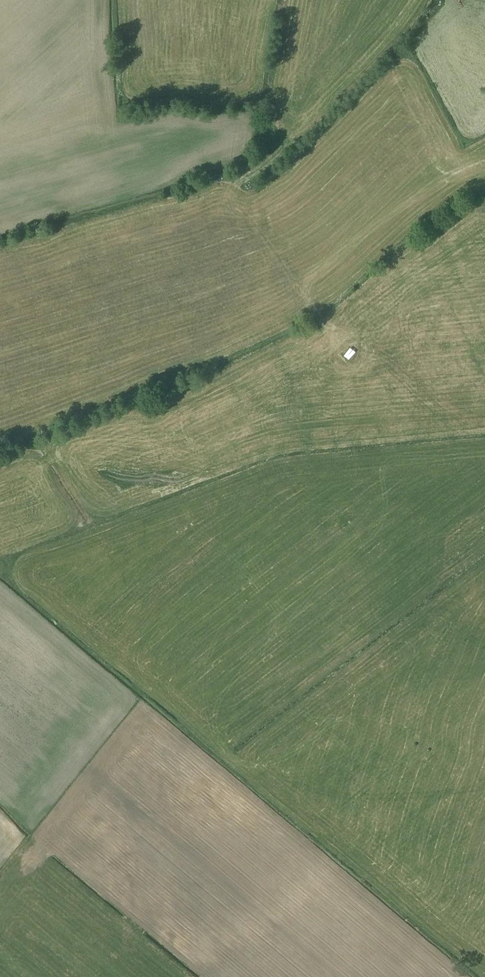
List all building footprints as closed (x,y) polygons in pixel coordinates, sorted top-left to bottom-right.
[(340,356),(345,360),(352,351),(346,347),(340,356)]
